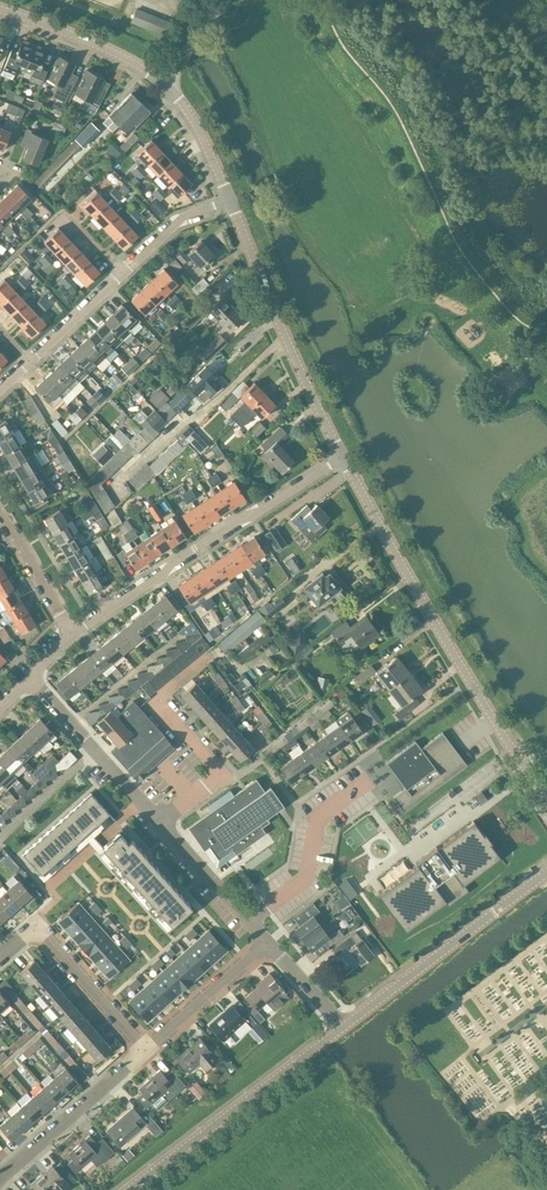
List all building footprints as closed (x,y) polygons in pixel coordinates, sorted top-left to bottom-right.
[(137,8),(131,22),(164,35),(169,21),(137,8)] [(17,68),(25,71),(34,46),(22,42),(18,51),(15,59),(7,56),(2,70),(14,74),(17,68)] [(34,46),(25,71),(31,73),(29,81),(41,85),(47,69),(40,67),(46,51),(34,46)] [(47,78),(58,84),(52,96),(65,102),(78,75),(72,73),(76,65),(59,56),(47,78)] [(104,97),(97,93),(104,79),(87,70),(75,93),(86,99),(81,108),(95,114),(104,97)] [(22,101),(24,95),(8,90),(6,96),(22,101)] [(119,125),(142,101),(132,92),(109,115),(119,125)] [(151,110),(142,101),(119,125),(128,134),(151,110)] [(25,109),(18,106),(15,115),(22,117),(25,109)] [(63,134),(66,126),(55,121),(51,128),(63,134)] [(99,130),(90,121),(74,138),(83,147),(99,130)] [(0,127),(0,148),(3,149),(11,131),(0,127)] [(38,164),(48,139),(34,133),(35,131),(27,128),(21,143),(28,146),(23,158),(38,164)] [(10,132),(7,141),(11,142),(15,134),(10,132)] [(137,153),(147,164),(162,151),(151,139),(137,153)] [(39,187),(80,146),(74,140),(33,181),(39,187)] [(172,161),(162,151),(147,164),(158,175),(172,161)] [(182,172),(172,161),(158,175),(168,186),(182,172)] [(131,172),(135,176),(142,169),(138,164),(131,172)] [(135,176),(138,180),(146,172),(142,169),(135,176)] [(193,183),(182,172),(168,186),(178,197),(193,183)] [(8,193),(23,208),(26,206),(24,204),(31,198),(18,184),(8,193)] [(107,194),(112,198),(120,190),(115,186),(107,194)] [(151,193),(155,198),(163,191),(159,186),(151,193)] [(120,190),(112,198),(115,202),(123,194),(120,190)] [(83,205),(93,216),(108,202),(97,191),(83,205)] [(155,198),(159,202),(166,194),(163,191),(155,198)] [(20,211),(23,208),(8,193),(0,201),(0,203),(12,216),(19,210),(20,211)] [(118,212),(108,202),(93,216),(104,226),(118,212)] [(12,216),(0,203),(0,222),(5,226),(7,224),(6,222),(12,216)] [(29,209),(26,206),(23,208),(20,211),(24,215),(27,212),(29,209)] [(128,215),(132,220),(140,212),(135,208),(128,215)] [(27,212),(24,215),(27,219),(30,216),(33,213),(29,209),(27,212)] [(128,223),(118,212),(104,226),(114,237),(128,223)] [(140,212),(132,220),(135,223),(143,216),(140,212)] [(139,234),(128,223),(114,237),(124,248),(139,234)] [(7,224),(5,226),(2,229),(5,233),(11,227),(7,224)] [(9,237),(12,234),(14,231),(11,227),(5,233),(9,237)] [(44,241),(55,252),(69,238),(59,227),(44,241)] [(80,249),(69,238),(55,252),(65,263),(80,249)] [(201,266),(202,266),(205,269),(208,270),(211,267),(211,264),(208,260),(215,253),(202,239),(188,253),(191,255),(201,266)] [(90,260),(80,249),(65,263),(75,274),(90,260)] [(188,253),(187,254),(182,250),(176,256),(183,263),(189,257),(191,255),(188,253)] [(38,260),(42,264),(50,257),(46,252),(38,260)] [(42,264),(45,268),(53,261),(50,257),(42,264)] [(100,271),(90,260),(75,274),(86,285),(100,271)] [(167,293),(179,282),(165,268),(154,278),(167,293)] [(15,281),(19,286),(27,278),(23,274),(15,281)] [(58,281),(62,286),(70,278),(66,274),(58,281)] [(209,284),(203,277),(190,288),(196,295),(209,284)] [(19,286),(23,290),(31,282),(27,278),(19,286)] [(65,289),(74,282),(70,278),(62,286),(65,289)] [(156,303),(167,293),(154,278),(143,288),(156,303)] [(1,304),(15,290),(5,279),(0,283),(0,303),(1,304)] [(145,313),(156,303),(143,288),(132,299),(145,313)] [(25,301),(15,290),(1,304),(11,314),(25,301)] [(175,294),(171,298),(178,306),(183,302),(175,294)] [(209,309),(219,320),(234,306),(230,302),(230,301),(230,299),(227,295),(224,295),(224,296),(209,309)] [(35,303),(40,307),(47,300),(43,296),(35,303)] [(171,298),(166,302),(174,310),(178,306),(171,298)] [(47,300),(40,307),(43,311),(51,304),(47,300)] [(36,311),(25,301),(11,314),(21,325),(36,311)] [(123,304),(114,312),(128,328),(128,327),(131,330),(142,321),(139,317),(137,318),(123,304)] [(244,317),(234,306),(219,320),(229,331),(244,317)] [(187,331),(206,313),(201,307),(182,326),(187,331)] [(160,308),(156,312),(163,320),(167,315),(160,308)] [(46,322),(36,311),(21,325),(32,336),(46,322)] [(120,336),(128,328),(114,312),(105,321),(124,340),(120,336)] [(105,321),(96,329),(115,348),(124,340),(105,321)] [(96,329),(88,337),(102,352),(106,357),(115,348),(96,329)] [(199,355),(206,362),(227,343),(220,335),(199,355)] [(102,352),(88,337),(79,345),(98,365),(106,357),(102,352)] [(144,340),(142,342),(152,352),(161,343),(156,337),(148,344),(144,340)] [(89,373),(98,365),(79,345),(70,354),(89,373)] [(146,348),(137,355),(142,361),(151,353),(146,348)] [(0,350),(0,366),(8,359),(0,350)] [(70,354),(62,362),(80,381),(89,373),(70,354)] [(132,356),(127,361),(135,369),(140,364),(132,356)] [(216,357),(207,366),(207,365),(188,384),(197,394),(205,387),(211,393),(222,384),(215,377),(217,375),(214,372),(223,364),(216,357)] [(127,361),(120,368),(128,375),(135,369),(127,361)] [(497,375),(506,388),(527,375),(518,361),(497,375)] [(72,389),(80,381),(62,362),(53,370),(72,389)] [(53,370),(44,378),(63,398),(72,389),(53,370)] [(54,406),(63,398),(44,378),(35,387),(54,406)] [(175,382),(165,391),(170,396),(179,387),(175,382)] [(230,415),(236,421),(266,393),(255,382),(240,396),(245,400),(230,415)] [(159,411),(167,420),(190,398),(181,388),(159,411)] [(98,389),(93,394),(100,401),(105,396),(98,389)] [(159,409),(169,398),(163,391),(152,402),(159,409)] [(225,410),(238,398),(233,393),(220,405),(225,410)] [(276,403),(266,393),(236,421),(241,427),(257,412),(262,417),(276,403)] [(100,401),(93,394),(86,400),(93,408),(100,401)] [(30,416),(33,414),(40,410),(31,396),(21,401),(30,416)] [(80,406),(75,411),(82,417),(87,413),(80,406)] [(141,409),(132,418),(140,427),(142,425),(147,420),(157,411),(154,408),(147,415),(141,409)] [(42,415),(40,410),(33,414),(36,419),(42,415)] [(82,417),(75,411),(69,417),(76,424),(82,417)] [(166,421),(158,412),(157,411),(147,420),(157,430),(166,421)] [(67,432),(57,418),(51,423),(62,436),(67,432)] [(14,432),(14,431),(19,428),(15,422),(10,425),(7,419),(0,423),(0,440),(14,432)] [(159,432),(157,430),(147,420),(142,425),(154,437),(159,432)] [(265,427),(259,421),(250,430),(256,436),(265,427)] [(186,447),(189,444),(185,439),(194,430),(188,424),(175,436),(177,438),(186,447)] [(142,425),(140,427),(137,430),(148,442),(149,442),(154,437),(142,425)] [(295,459),(280,444),(289,434),(281,425),(260,444),(266,450),(263,452),(282,472),(295,459)] [(123,445),(127,441),(129,439),(119,429),(113,435),(123,445)] [(148,442),(137,430),(133,434),(134,435),(133,436),(143,447),(148,442)] [(6,453),(21,444),(14,432),(0,440),(0,442),(6,453)] [(119,449),(123,445),(112,434),(104,442),(114,454),(119,449)] [(48,439),(51,443),(57,440),(54,435),(48,439)] [(129,439),(127,441),(136,450),(137,452),(143,447),(133,436),(129,439)] [(177,438),(172,443),(180,452),(186,447),(177,438)] [(132,454),(136,450),(127,441),(123,445),(132,454)] [(172,443),(167,448),(176,457),(180,452),(172,443)] [(6,453),(14,466),(35,453),(34,452),(29,456),(21,444),(6,453)] [(217,458),(224,454),(217,444),(210,448),(217,458)] [(119,449),(127,458),(132,454),(123,445),(119,449)] [(103,446),(99,450),(108,459),(112,455),(103,446)] [(167,448),(163,452),(171,461),(176,457),(167,448)] [(114,454),(123,463),(127,458),(119,449),(114,454)] [(171,461),(163,452),(158,456),(167,465),(171,461)] [(14,466),(21,478),(36,469),(42,465),(35,453),(14,466)] [(119,467),(123,463),(114,454),(110,458),(119,467)] [(158,456),(153,461),(162,470),(167,465),(158,456)] [(114,471),(119,467),(110,458),(106,462),(114,471)] [(62,463),(65,468),(72,464),(69,459),(62,463)] [(157,474),(162,470),(153,461),(149,465),(156,472),(155,472),(157,474)] [(110,475),(114,471),(106,462),(101,466),(110,475)] [(151,476),(155,472),(156,472),(149,465),(147,463),(142,467),(151,476)] [(65,468),(68,472),(74,468),(72,464),(65,468)] [(105,480),(110,475),(101,466),(97,471),(105,480)] [(142,467),(138,471),(147,481),(151,476),(142,467)] [(21,478),(29,490),(44,481),(36,469),(21,478)] [(97,471),(90,477),(96,487),(102,483),(105,480),(97,471)] [(138,471),(133,476),(142,485),(147,481),(138,471)] [(218,484),(222,481),(216,472),(212,475),(218,484)] [(212,488),(218,484),(212,475),(206,479),(212,488)] [(138,490),(142,485),(133,476),(129,480),(138,490)] [(86,482),(94,496),(105,489),(101,484),(102,483),(96,487),(90,477),(86,482)] [(81,483),(78,479),(70,484),(73,488),(81,483)] [(51,494),(44,481),(29,490),(36,503),(51,494)] [(232,506),(245,498),(234,481),(221,489),(232,506)] [(94,496),(97,501),(108,494),(105,489),(94,496)] [(193,500),(197,497),(191,489),(187,491),(193,500)] [(221,489),(209,497),(220,514),(232,506),(221,489)] [(187,504),(193,500),(187,491),(181,495),(187,504)] [(97,501),(101,506),(111,500),(108,494),(97,501)] [(209,497),(196,505),(207,522),(220,514),(209,497)] [(87,504),(89,509),(97,504),(94,499),(87,504)] [(114,505),(111,500),(101,506),(105,514),(114,505)] [(156,521),(163,516),(154,502),(147,507),(156,521)] [(89,509),(94,516),(101,511),(97,504),(89,509)] [(291,519),(297,525),(301,529),(308,522),(315,529),(319,534),(327,527),(322,523),(328,517),(317,504),(311,510),(307,505),(291,519)] [(207,522),(196,505),(183,514),(194,531),(207,522)] [(113,527),(121,521),(114,508),(107,516),(113,527)] [(45,518),(52,530),(68,521),(60,509),(45,518)] [(102,531),(109,526),(103,516),(95,520),(102,531)] [(128,519),(123,522),(134,538),(138,535),(128,519)] [(175,519),(162,528),(173,544),(186,536),(175,519)] [(52,530),(60,543),(75,534),(68,521),(52,530)] [(123,522),(118,526),(128,542),(134,538),(123,522)] [(276,549),(285,543),(274,527),(265,533),(276,549)] [(160,552),(173,544),(162,528),(150,536),(160,552)] [(60,543),(67,555),(82,546),(75,534),(60,543)] [(93,539),(101,552),(108,548),(100,535),(93,539)] [(150,536),(137,544),(148,560),(160,552),(150,536)] [(252,561),(265,552),(255,536),(242,545),(252,561)] [(137,544),(125,552),(123,549),(116,554),(124,566),(131,562),(135,569),(148,560),(137,544)] [(240,569),(252,561),(242,545),(229,553),(240,569)] [(67,555),(74,568),(89,559),(82,546),(67,555)] [(101,552),(108,565),(116,560),(108,548),(101,552)] [(227,577),(240,569),(229,553),(217,561),(227,577)] [(74,568),(82,580),(97,571),(89,559),(74,568)] [(112,567),(114,571),(120,567),(116,560),(108,565),(110,568),(112,567)] [(215,585),(227,577),(217,561),(204,569),(215,585)] [(260,564),(256,567),(262,575),(266,572),(260,564)] [(256,567),(251,570),(256,578),(262,575),(256,567)] [(202,593),(215,585),(204,569),(192,577),(202,593)] [(104,584),(97,571),(82,580),(89,593),(104,584)] [(320,573),(304,587),(297,592),(306,603),(312,597),(319,606),(329,598),(333,602),(343,594),(338,587),(339,586),(328,572),(323,577),(320,573)] [(14,587),(7,575),(0,579),(0,595),(14,587)] [(189,602),(202,593),(192,577),(179,585),(189,602)] [(236,579),(231,583),(236,591),(241,588),(236,579)] [(231,583),(226,586),(232,594),(236,591),(231,583)] [(7,608),(21,599),(14,587),(0,595),(0,596),(7,608)] [(172,593),(167,597),(176,609),(181,606),(172,593)] [(155,602),(153,603),(166,618),(167,617),(177,609),(176,609),(167,597),(165,594),(155,602)] [(210,595),(206,598),(212,608),(216,604),(210,595)] [(265,606),(271,614),(286,603),(280,595),(265,606)] [(206,598),(201,602),(207,611),(212,608),(206,598)] [(7,608),(14,620),(29,611),(21,599),(7,608)] [(144,611),(143,612),(155,627),(156,626),(166,618),(153,603),(144,611)] [(226,654),(266,620),(257,610),(217,644),(226,654)] [(29,611),(14,620),(19,628),(16,630),(18,634),(36,623),(29,611)] [(133,620),(132,621),(144,636),(145,635),(155,627),(143,612),(133,620)] [(231,612),(220,620),(224,626),(236,619),(231,612)] [(369,638),(377,631),(365,616),(350,627),(345,620),(331,631),(340,642),(352,633),(362,646),(370,639),(369,638)] [(122,628),(121,630),(133,645),(135,643),(144,636),(132,621),(122,628)] [(185,634),(186,640),(190,640),(192,643),(195,641),(201,636),(202,635),(199,632),(192,621),(177,632),(185,634)] [(268,628),(263,622),(257,627),(262,634),(268,628)] [(4,642),(10,639),(11,638),(3,625),(0,627),(0,636),(4,642)] [(112,637),(110,638),(122,653),(124,652),(133,645),(121,630),(112,637)] [(269,635),(266,631),(249,645),(249,644),(233,657),(237,662),(269,635)] [(295,655),(306,646),(297,635),(286,643),(295,655)] [(201,636),(195,641),(203,651),(210,646),(201,636)] [(101,646),(99,647),(111,662),(113,661),(122,653),(110,638),(101,646)] [(20,647),(10,639),(4,642),(15,652),(20,647)] [(183,651),(189,646),(192,643),(190,640),(186,640),(175,642),(176,648),(180,647),(183,651)] [(197,656),(203,651),(195,641),(192,643),(189,646),(197,656)] [(197,656),(189,646),(183,651),(182,651),(191,661),(197,656)] [(90,655),(88,656),(101,671),(102,670),(111,662),(99,647),(90,655)] [(166,650),(167,656),(170,655),(173,659),(176,656),(182,651),(183,651),(180,647),(176,648),(166,650)] [(303,650),(294,657),(299,663),(308,657),(303,650)] [(185,666),(191,661),(182,651),(176,656),(185,666)] [(164,666),(170,661),(173,659),(170,655),(167,656),(156,658),(157,663),(160,663),(163,666),(164,666)] [(79,663),(78,664),(90,679),(91,678),(101,671),(88,656),(79,663)] [(178,671),(185,666),(176,656),(173,659),(170,661),(178,671)] [(377,673),(389,688),(409,673),(397,657),(377,673)] [(252,685),(243,673),(236,679),(219,658),(216,660),(241,693),(252,685)] [(172,676),(178,671),(170,661),(164,666),(172,676)] [(146,666),(147,671),(151,671),(154,674),(163,666),(160,663),(157,663),(146,666)] [(353,676),(360,683),(375,670),(369,663),(353,676)] [(78,664),(67,673),(79,688),(90,679),(78,664)] [(156,689),(172,676),(164,666),(163,666),(154,674),(148,679),(156,689)] [(151,671),(147,671),(137,673),(138,679),(141,678),(144,682),(148,679),(154,674),(151,671)] [(222,678),(217,672),(212,676),(217,682),(222,678)] [(57,681),(56,682),(68,697),(79,688),(67,673),(57,681)] [(422,689),(409,673),(389,688),(402,705),(422,689)] [(127,681),(128,687),(132,686),(135,690),(140,685),(144,682),(141,678),(138,679),(127,681)] [(227,684),(222,678),(217,682),(221,688),(227,684)] [(149,695),(156,689),(148,679),(144,682),(140,685),(149,695)] [(182,693),(192,704),(206,692),(196,681),(182,693)] [(132,686),(128,687),(118,689),(119,694),(122,694),(125,697),(135,690),(132,686)] [(192,704),(202,715),(216,703),(206,692),(192,704)] [(108,696),(109,702),(113,702),(115,705),(125,697),(122,694),(119,694),(108,696)] [(240,701),(235,695),(230,699),(235,706),(240,701)] [(136,727),(132,731),(119,744),(113,749),(111,750),(138,780),(175,745),(171,740),(166,734),(140,706),(134,699),(121,710),(136,727)] [(328,709),(334,705),(330,699),(324,704),(328,709)] [(245,708),(240,701),(235,706),(240,712),(245,708)] [(98,704),(100,710),(103,709),(106,713),(115,705),(113,702),(109,702),(98,704)] [(202,715),(211,727),(225,714),(216,703),(202,715)] [(321,715),(328,709),(324,704),(317,709),(321,715)] [(400,718),(408,711),(403,706),(395,712),(400,718)] [(367,718),(373,713),(368,707),(362,712),(367,718)] [(106,713),(103,709),(100,710),(89,712),(83,716),(90,725),(106,713)] [(98,721),(108,732),(122,720),(112,709),(98,721)] [(261,722),(267,717),(261,710),(256,714),(261,722)] [(211,727),(221,738),(235,725),(225,714),(211,727)] [(353,716),(340,725),(351,740),(363,732),(353,716)] [(54,731),(46,723),(41,717),(30,727),(49,748),(53,745),(47,738),(54,731)] [(272,723),(267,717),(261,722),(266,727),(272,723)] [(306,718),(300,722),(305,728),(310,723),(306,718)] [(132,731),(122,720),(108,732),(118,744),(119,744),(132,731)] [(299,732),(305,728),(300,722),(294,727),(299,732)] [(221,738),(230,749),(245,736),(249,732),(244,727),(240,731),(235,725),(221,738)] [(340,725),(328,733),(339,749),(351,740),(340,725)] [(30,727),(19,737),(32,751),(37,747),(43,754),(49,748),(30,727)] [(393,796),(405,811),(467,763),(442,731),(421,747),(415,740),(386,762),(398,777),(401,775),(409,784),(393,796)] [(328,733),(316,741),(327,757),(339,749),(328,733)] [(284,735),(278,740),(282,745),(288,741),(284,735)] [(255,748),(245,736),(230,749),(240,760),(255,748)] [(22,761),(32,751),(19,737),(9,747),(22,761)] [(276,751),(282,745),(278,740),(272,745),(276,751)] [(316,741),(304,750),(315,765),(327,757),(316,741)] [(0,755),(0,758),(11,771),(22,761),(9,747),(0,755)] [(70,750),(53,766),(54,771),(56,771),(67,768),(77,758),(70,750)] [(304,750),(292,758),(303,774),(315,765),(304,750)] [(11,771),(0,758),(0,779),(1,781),(11,771)] [(303,774),(292,758),(279,766),(290,782),(303,774)] [(42,776),(44,781),(45,780),(57,777),(56,771),(54,771),(53,766),(42,776)] [(47,786),(45,780),(44,781),(42,776),(32,785),(34,790),(35,790),(47,786)] [(194,822),(189,826),(192,830),(205,849),(210,845),(219,858),(222,856),(224,855),(227,860),(249,844),(267,831),(263,825),(271,820),(268,816),(277,810),(282,806),(285,804),(272,785),(265,790),(263,786),(257,778),(245,787),(233,795),(230,791),(230,790),(207,806),(208,807),(209,806),(212,810),(200,818),(194,822)] [(27,790),(22,795),(23,800),(24,800),(37,796),(35,790),(34,790),(32,785),(27,790)] [(456,794),(452,789),(447,792),(451,797),(456,794)] [(481,791),(474,797),(480,805),(487,799),(481,791)] [(91,793),(22,854),(41,874),(81,838),(86,844),(114,819),(91,793)] [(26,806),(24,800),(23,800),(22,795),(11,805),(12,809),(14,809),(26,806)] [(1,814),(2,819),(4,819),(16,815),(14,809),(12,809),(11,805),(1,814)] [(417,865),(378,894),(405,931),(444,901),(448,906),(469,890),(463,883),(500,856),(490,843),(491,842),(491,841),(490,841),(484,834),(485,833),(483,834),(473,821),(437,848),(436,847),(415,862),(417,865)] [(121,830),(102,847),(171,924),(191,906),(130,838),(127,841),(119,832),(121,830)] [(12,871),(17,865),(7,855),(1,860),(12,871)] [(18,878),(7,888),(20,903),(31,893),(18,878)] [(347,879),(338,885),(344,892),(352,886),(347,879)] [(352,886),(344,892),(349,900),(357,894),(352,886)] [(7,888),(0,894),(0,902),(9,913),(20,903),(7,888)] [(344,894),(334,901),(341,910),(350,903),(344,894)] [(9,913),(0,902),(0,921),(9,913)] [(94,902),(89,907),(92,911),(98,906),(94,902)] [(304,939),(322,925),(314,915),(319,911),(312,902),(293,916),(300,925),(296,928),(304,939)] [(64,915),(58,921),(68,932),(89,914),(85,911),(78,903),(64,915)] [(98,906),(92,911),(96,915),(102,910),(98,906)] [(349,920),(352,918),(346,910),(338,916),(340,919),(349,920)] [(89,914),(68,932),(78,943),(98,925),(89,914)] [(108,917),(102,922),(106,926),(112,921),(108,917)] [(325,923),(322,925),(304,939),(312,950),(323,941),(328,947),(341,937),(336,931),(332,933),(325,923)] [(78,943),(88,955),(89,955),(109,937),(98,925),(78,943)] [(192,927),(188,931),(193,936),(197,933),(192,927)] [(208,930),(197,940),(215,961),(227,950),(208,930)] [(188,931),(184,935),(189,940),(193,936),(188,931)] [(356,931),(350,935),(332,949),(336,955),(347,946),(349,948),(354,955),(350,958),(350,961),(353,965),(356,966),(360,963),(361,964),(373,954),(356,931)] [(125,935),(119,940),(123,944),(128,939),(125,935)] [(109,937),(89,955),(98,966),(119,948),(109,937)] [(128,939),(123,944),(126,948),(132,943),(128,939)] [(197,940),(185,951),(204,971),(215,961),(197,940)] [(170,947),(166,951),(171,957),(175,953),(170,947)] [(119,948),(98,966),(101,968),(104,972),(109,978),(122,966),(126,963),(129,960),(119,948)] [(185,951),(175,960),(193,980),(204,971),(185,951)] [(159,957),(155,961),(160,967),(164,963),(159,957)] [(20,971),(30,982),(44,970),(34,959),(20,971)] [(175,960),(163,971),(181,991),(193,981),(193,980),(175,960)] [(155,961),(151,965),(155,970),(160,967),(155,961)] [(53,981),(44,970),(30,982),(39,993),(53,981)] [(163,971),(152,981),(170,1001),(181,991),(163,971)] [(275,1010),(289,997),(284,992),(285,991),(270,973),(260,981),(262,983),(246,997),(251,1002),(246,1006),(260,1022),(264,1018),(257,1010),(267,1001),(275,1010)] [(136,978),(132,981),(137,987),(141,983),(136,978)] [(0,986),(6,993),(12,988),(6,981),(0,986)] [(63,992),(53,981),(39,993),(49,1004),(63,992)] [(132,981),(128,985),(133,990),(137,987),(132,981)] [(152,981),(141,991),(159,1011),(170,1001),(152,981)] [(6,993),(11,999),(17,994),(12,988),(6,993)] [(141,991),(129,1001),(147,1021),(159,1011),(141,991)] [(9,1002),(0,992),(0,1009),(9,1002)] [(73,1003),(63,992),(49,1004),(59,1015),(73,1003)] [(26,1005),(17,994),(11,999),(21,1010),(26,1005)] [(82,1014),(73,1003),(59,1015),(68,1026),(82,1014)] [(21,1010),(31,1021),(36,1016),(26,1005),(21,1010)] [(234,1030),(237,1034),(240,1037),(252,1027),(232,1005),(211,1025),(224,1039),(227,1043),(232,1038),(229,1035),(234,1030)] [(92,1025),(82,1014),(68,1026),(78,1037),(92,1025)] [(45,1027),(36,1016),(31,1021),(40,1031),(45,1027)] [(102,1036),(92,1025),(78,1037),(88,1048),(102,1036)] [(31,1027),(20,1036),(24,1042),(35,1032),(31,1027)] [(40,1031),(50,1042),(55,1038),(45,1027),(40,1031)] [(24,1042),(20,1036),(9,1046),(13,1052),(24,1042)] [(112,1047),(102,1036),(88,1048),(97,1060),(112,1047)] [(28,1047),(32,1052),(44,1042),(39,1037),(28,1047)] [(65,1049),(55,1038),(50,1042),(60,1053),(65,1049)] [(189,1073),(200,1064),(206,1071),(217,1061),(198,1039),(176,1058),(184,1067),(189,1073)] [(27,1057),(32,1052),(28,1047),(22,1052),(27,1057)] [(64,1059),(69,1065),(74,1060),(65,1049),(60,1053),(64,1059)] [(11,1072),(22,1062),(17,1056),(6,1066),(11,1072)] [(80,1066),(74,1060),(69,1065),(84,1082),(89,1077),(80,1066)] [(5,1077),(11,1072),(6,1066),(0,1071),(5,1077)] [(65,1066),(54,1076),(66,1090),(77,1080),(65,1066)] [(172,1069),(166,1075),(160,1069),(138,1088),(142,1092),(136,1097),(146,1108),(151,1103),(162,1094),(168,1101),(179,1091),(179,1090),(186,1085),(172,1069)] [(54,1076),(43,1086),(55,1100),(66,1090),(54,1076)] [(55,1100),(43,1086),(32,1096),(44,1110),(55,1100)] [(32,1096),(21,1105),(33,1119),(44,1110),(32,1096)] [(21,1105),(10,1115),(23,1129),(33,1119),(21,1105)] [(121,1145),(147,1123),(133,1108),(108,1130),(121,1145)] [(10,1115),(0,1124),(0,1126),(11,1139),(23,1129),(10,1115)] [(108,1156),(96,1142),(89,1134),(67,1154),(72,1159),(67,1163),(76,1173),(91,1159),(97,1166),(108,1156)] [(76,1180),(71,1175),(65,1180),(52,1164),(30,1183),(36,1189),(52,1189),(53,1189),(54,1189),(66,1189),(71,1186),(70,1185),(76,1180)]
